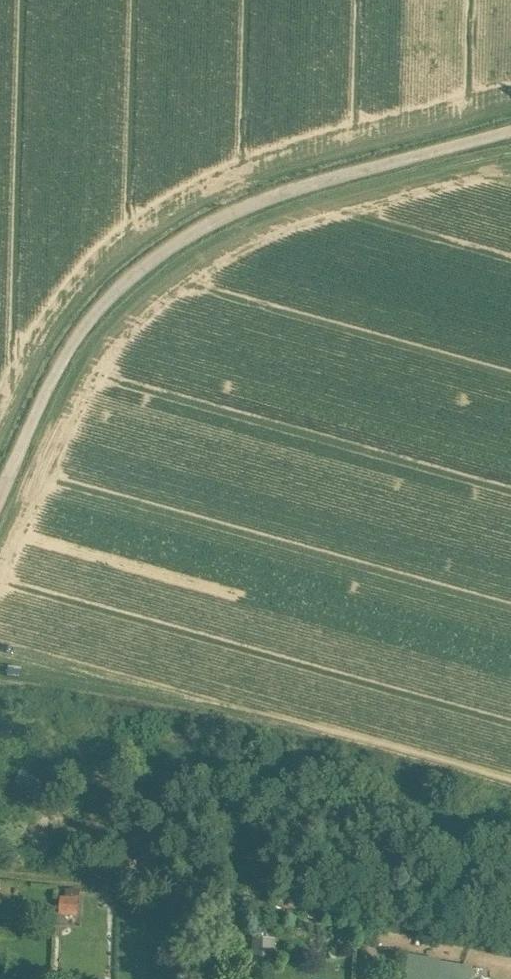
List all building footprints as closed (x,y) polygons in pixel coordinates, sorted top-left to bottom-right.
[(60,913),(79,914),(80,888),(60,887),(60,913)] [(474,965),(410,954),(405,978),(472,978),(474,965)]
